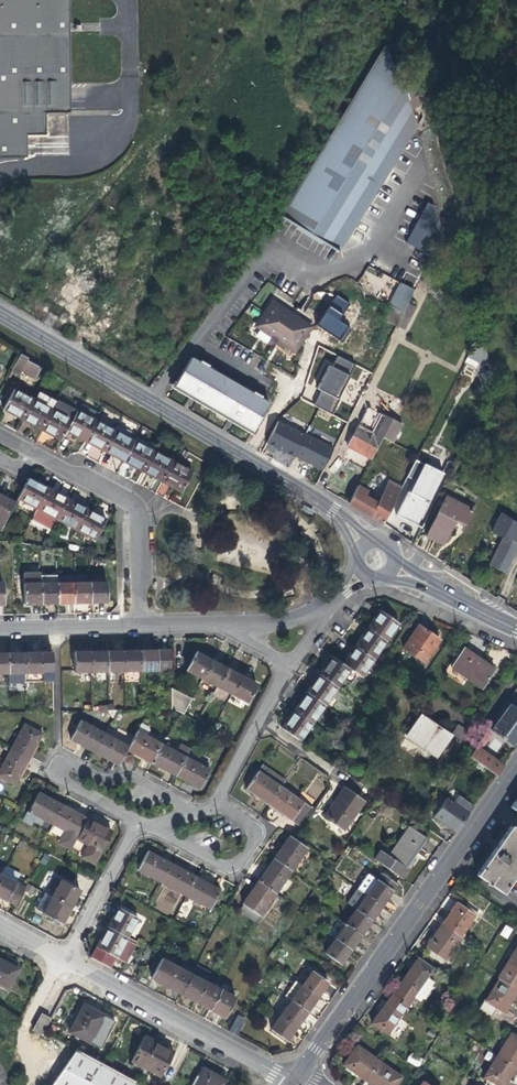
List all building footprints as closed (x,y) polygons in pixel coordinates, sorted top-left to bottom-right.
[(26,156),(25,134),(45,134),(45,130),(45,113),(45,112),(50,112),(69,111),(67,0),(0,0),(0,156),(26,156)] [(395,43),(384,45),(383,45),(330,133),(285,206),(279,215),(339,252),(417,125),(400,84),(412,81),(395,43)] [(383,319),(396,326),(396,325),(408,303),(409,300),(396,293),(383,319)] [(295,352),(312,326),(272,300),(254,325),(295,352)] [(405,328),(416,307),(408,303),(396,325),(405,328)] [(306,350),(306,351),(305,351),(306,352),(306,353),(307,353),(308,354),(310,359),(312,362),(323,367),(328,357),(334,346),(344,351),(357,327),(347,322),(342,332),(330,326),(320,328),(308,349),(307,349),(306,349),(306,350)] [(352,364),(335,355),(330,367),(326,365),(316,388),(321,390),(313,404),(331,414),(344,386),(342,385),(343,383),(352,364)] [(240,423),(252,430),(269,402),(261,397),(246,388),(214,370),(199,361),(190,356),(174,385),(186,392),(187,389),(195,394),(194,396),(198,399),(199,396),(203,399),(202,401),(213,408),(224,414),(225,412),(230,414),(229,417),(232,419),(234,417),(242,421),(240,423)] [(214,370),(215,368),(200,359),(199,361),(214,370)] [(34,377),(40,367),(26,360),(21,370),(34,377)] [(186,392),(174,385),(173,387),(251,432),(252,430),(240,423),(242,421),(234,417),(232,419),(229,417),(230,414),(225,412),(224,414),(213,408),(202,401),(203,399),(199,396),(198,399),(194,396),(195,394),(187,389),(186,392)] [(262,395),(247,386),(246,388),(261,397),(262,395)] [(9,412),(22,419),(33,398),(14,388),(3,409),(9,412)] [(37,391),(33,398),(22,419),(30,423),(41,429),(56,401),(37,391)] [(76,411),(56,401),(41,429),(51,435),(60,440),(66,430),(76,411)] [(80,403),(76,411),(66,430),(76,435),(85,440),(96,419),(99,413),(80,403)] [(362,453),(371,458),(382,437),(393,443),(403,425),(380,414),(371,431),(358,424),(348,446),(349,447),(362,453)] [(115,429),(96,419),(85,440),(93,445),(104,451),(115,429)] [(304,435),(278,422),(266,442),(281,450),(294,456),(304,435)] [(135,439),(115,429),(104,451),(119,458),(123,461),(135,439)] [(333,448),(304,435),(294,456),(307,463),(322,470),(333,448)] [(154,450),(135,439),(123,461),(136,467),(143,471),(154,450)] [(173,460),(154,450),(143,471),(151,475),(162,481),(173,460)] [(119,458),(104,451),(103,453),(110,456),(118,460),(119,458)] [(427,460),(417,455),(408,473),(418,478),(427,460)] [(192,470),(173,460),(162,481),(171,486),(181,491),(192,470)] [(399,472),(393,484),(401,487),(407,476),(399,472)] [(24,485),(17,498),(37,508),(48,487),(37,482),(29,477),(24,485)] [(393,484),(388,481),(378,503),(364,495),(363,495),(357,507),(365,512),(371,516),(383,524),(401,487),(393,484)] [(355,490),(348,502),(357,507),(363,495),(364,495),(367,490),(357,485),(355,490)] [(59,493),(48,487),(37,508),(32,516),(35,518),(49,525),(52,527),(56,519),(67,498),(59,493)] [(417,524),(428,501),(409,492),(398,514),(409,520),(417,524)] [(13,506),(15,502),(4,496),(0,494),(0,529),(5,520),(13,506)] [(465,524),(472,510),(445,497),(427,536),(434,539),(443,544),(456,519),(465,524)] [(13,506),(32,516),(37,508),(17,498),(15,502),(13,506)] [(78,503),(67,498),(56,519),(75,529),(87,508),(78,503)] [(96,514),(87,508),(75,529),(95,539),(106,519),(96,514)] [(489,564),(500,570),(505,572),(516,548),(516,543),(512,541),(515,535),(508,531),(505,537),(503,536),(489,564)] [(471,565),(477,557),(462,548),(457,556),(471,565)] [(40,575),(40,577),(40,583),(41,602),(50,602),(57,602),(57,582),(57,575),(40,575)] [(73,582),(57,582),(57,602),(66,602),(74,602),(73,582)] [(91,582),(73,582),(74,602),(81,602),(91,602),(91,582)] [(107,582),(91,582),(91,602),(101,602),(107,602),(107,582)] [(33,603),(41,602),(40,583),(27,583),(23,583),(24,603),(33,603)] [(373,621),(368,628),(387,641),(399,624),(380,611),(373,621)] [(424,663),(440,640),(433,635),(419,625),(403,648),(424,663)] [(361,637),(355,647),(374,660),(387,641),(368,628),(361,637)] [(349,655),(343,664),(351,670),(362,677),(374,660),(355,647),(349,655)] [(482,688),(494,669),(478,658),(465,649),(452,668),(482,688)] [(152,650),(141,651),(141,670),(171,669),(171,650),(152,650)] [(91,671),(108,670),(108,651),(98,652),(91,652),(91,671)] [(108,670),(125,670),(125,651),(116,651),(108,651),(108,670)] [(125,670),(141,670),(141,651),(131,651),(125,651),(125,670)] [(75,671),(91,671),(91,652),(80,652),(74,652),(75,671)] [(187,670),(203,678),(212,661),(205,657),(196,652),(187,670)] [(9,673),(8,653),(0,654),(0,673),(9,673)] [(8,653),(9,673),(9,682),(26,682),(25,673),(25,653),(14,653),(8,653)] [(35,653),(25,653),(25,673),(26,682),(43,681),(43,672),(43,653),(35,653)] [(339,688),(351,670),(343,664),(332,656),(326,665),(319,674),(339,688)] [(203,678),(217,686),(227,668),(222,666),(212,661),(203,678)] [(217,686),(232,693),(241,676),(235,672),(227,668),(217,686)] [(326,706),(339,688),(319,674),(314,682),(307,693),(326,706)] [(251,681),(241,676),(232,693),(248,702),(257,684),(251,681)] [(172,688),(173,708),(179,711),(184,714),(192,698),(172,688)] [(300,703),(294,711),(314,724),(326,706),(307,693),(300,703)] [(516,738),(516,711),(510,706),(493,730),(507,741),(513,744),(516,738)] [(282,728),(301,742),(314,724),(294,711),(287,721),(282,728)] [(450,737),(471,753),(481,740),(468,731),(459,724),(451,735),(421,715),(407,737),(437,757),(450,737)] [(82,746),(95,752),(105,733),(81,721),(71,740),(82,746)] [(26,724),(11,750),(29,759),(39,741),(43,734),(26,724)] [(137,732),(129,746),(127,750),(141,757),(151,762),(161,744),(147,737),(149,733),(150,731),(148,728),(141,724),(137,732)] [(119,765),(122,760),(127,750),(129,746),(105,733),(95,752),(102,756),(119,765)] [(469,756),(496,775),(503,765),(482,751),(491,738),(485,733),(481,740),(471,753),(469,756)] [(186,758),(161,744),(151,762),(165,770),(177,775),(186,758)] [(29,759),(11,750),(0,771),(0,777),(16,785),(26,766),(29,759)] [(210,770),(186,758),(177,775),(189,782),(201,788),(210,770)] [(268,758),(264,764),(269,768),(273,762),(268,758)] [(257,798),(268,805),(280,788),(286,780),(281,777),(286,771),(273,762),(269,768),(264,764),(246,790),(257,798)] [(290,774),(286,771),(281,777),(286,780),(290,774)] [(313,810),(280,788),(268,805),(278,812),(300,827),(313,810)] [(345,830),(364,802),(345,788),(338,798),(325,816),(345,830)] [(37,817),(53,826),(64,806),(51,799),(39,793),(24,822),(32,826),(37,817)] [(434,816),(456,831),(464,821),(469,814),(446,798),(434,816)] [(74,845),(78,837),(88,818),(76,812),(64,806),(53,826),(50,833),(61,838),(74,845)] [(101,825),(88,818),(78,837),(89,843),(82,857),(96,864),(112,831),(101,825)] [(511,825),(494,849),(477,874),(503,892),(516,872),(516,829),(511,825)] [(403,878),(409,869),(406,867),(413,857),(425,838),(409,827),(389,856),(381,850),(375,859),(388,868),(403,878)] [(284,848),(275,859),(292,871),(308,849),(292,838),(291,837),(284,848)] [(74,845),(61,838),(59,843),(71,850),(74,845)] [(138,870),(162,883),(172,864),(159,857),(148,852),(138,870)] [(50,857),(46,855),(42,862),(46,865),(50,857)] [(416,859),(413,857),(406,867),(409,869),(413,864),(416,859)] [(276,894),(292,871),(275,859),(267,872),(259,882),(276,894)] [(162,883),(188,897),(198,878),(186,872),(172,864),(162,883)] [(2,875),(0,879),(0,897),(7,900),(21,874),(7,866),(2,875)] [(358,888),(366,894),(383,906),(390,896),(398,885),(381,873),(377,880),(368,874),(358,888)] [(208,883),(198,878),(188,897),(211,909),(221,890),(208,883)] [(61,880),(52,897),(72,907),(77,896),(80,891),(61,880)] [(255,923),(276,894),(259,882),(250,894),(239,911),(255,923)] [(36,888),(29,884),(25,891),(32,895),(36,888)] [(377,914),(383,906),(366,894),(356,909),(372,921),(377,914)] [(43,897),(38,909),(44,912),(49,900),(43,897)] [(67,915),(72,907),(52,897),(44,913),(63,924),(67,915)] [(452,909),(442,923),(461,937),(475,915),(457,902),(452,909)] [(115,915),(109,927),(129,937),(139,919),(119,908),(115,915)] [(356,909),(346,924),(362,935),(366,929),(372,921),(356,909)] [(446,960),(461,937),(442,923),(434,935),(426,946),(446,960)] [(358,941),(362,935),(346,924),(335,938),(352,950),(358,941)] [(500,935),(508,939),(513,928),(505,924),(500,935)] [(118,958),(129,937),(109,927),(102,938),(97,947),(118,958)] [(347,957),(352,950),(335,938),(325,953),(341,964),(347,957)] [(498,978),(516,990),(516,946),(497,978),(498,978)] [(19,967),(6,960),(0,957),(0,982),(9,987),(19,967)] [(404,977),(392,994),(407,1005),(413,997),(427,977),(434,968),(418,957),(404,977)] [(158,981),(166,986),(177,966),(162,959),(152,978),(158,981)] [(175,990),(182,994),(192,974),(177,966),(166,986),(175,990)] [(312,972),(302,986),(319,997),(324,989),(328,983),(312,972)] [(207,982),(192,974),(182,994),(189,997),(196,1001),(207,982)] [(427,977),(413,997),(420,1001),(423,997),(424,998),(432,987),(430,986),(433,981),(427,977)] [(516,991),(516,990),(498,978),(480,1008),(489,1014),(494,1006),(504,1012),(511,1001),(516,991)] [(315,1002),(319,997),(302,986),(295,981),(285,995),(292,1000),(308,1011),(315,1002)] [(203,1005),(211,1009),(221,989),(207,982),(196,1001),(203,1005)] [(237,997),(221,989),(211,1009),(219,1013),(226,1017),(237,997)] [(387,1033),(407,1005),(392,994),(381,1010),(372,1022),(387,1033)] [(304,1017),(308,1011),(292,1000),(282,1014),(298,1025),(304,1017)] [(91,1042),(105,1015),(92,1008),(84,1004),(69,1031),(91,1042)] [(51,1018),(42,1014),(35,1027),(34,1030),(42,1034),(43,1032),(51,1018)] [(293,1033),(298,1025),(282,1014),(271,1030),(287,1041),(293,1033)] [(229,1031),(238,1035),(246,1019),(238,1015),(229,1031)] [(497,1054),(516,1066),(516,1065),(516,1036),(510,1032),(497,1054)] [(159,1076),(173,1051),(155,1040),(146,1036),(133,1061),(159,1076)] [(356,1074),(365,1080),(379,1060),(356,1044),(343,1064),(356,1074)] [(77,1050),(73,1055),(52,1084),(137,1084),(139,1083),(103,1064),(86,1055),(77,1050)] [(419,1067),(423,1058),(410,1053),(407,1062),(419,1067)] [(516,1066),(497,1054),(483,1076),(497,1084),(505,1084),(509,1078),(516,1066)] [(379,1060),(365,1080),(372,1084),(396,1084),(402,1076),(379,1060)] [(226,1080),(214,1073),(204,1068),(195,1084),(223,1084),(226,1080)]
